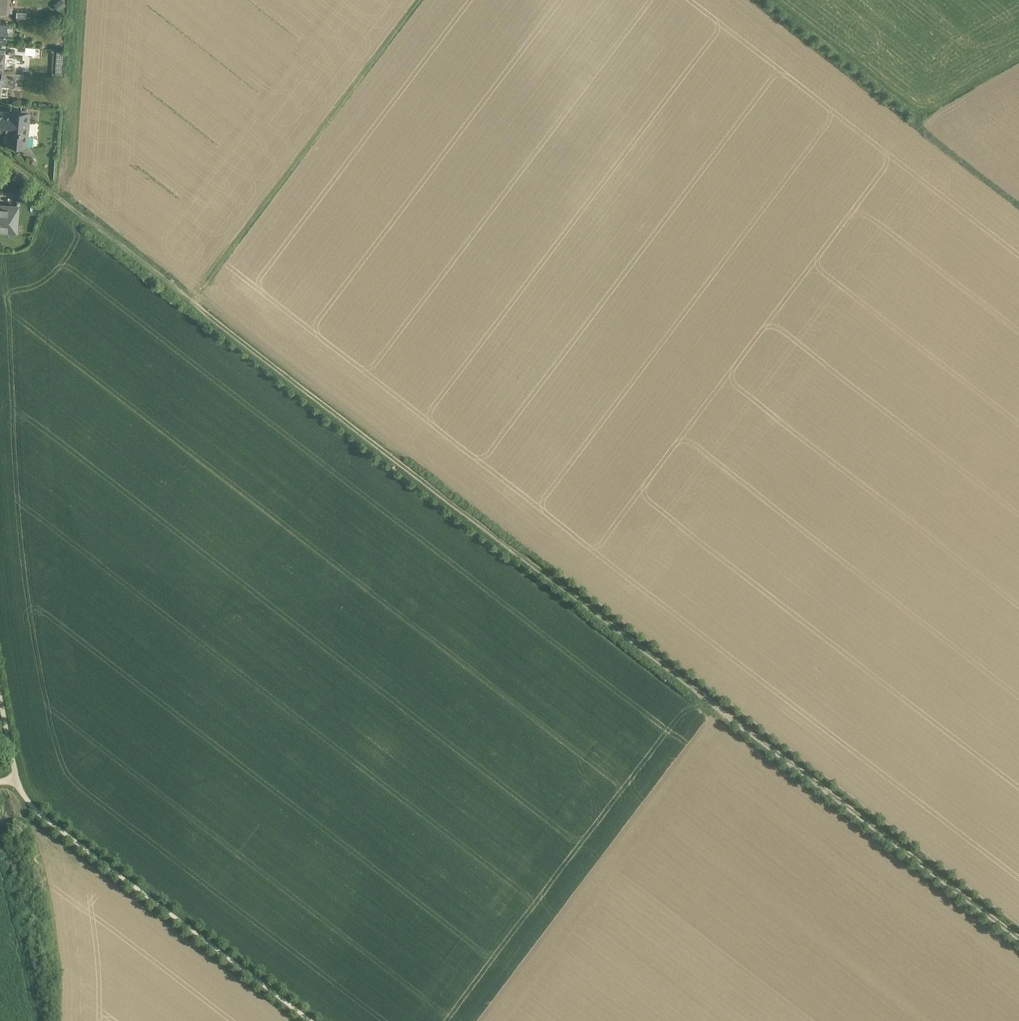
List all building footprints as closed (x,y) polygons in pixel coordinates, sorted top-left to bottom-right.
[(9,12),(10,0),(0,0),(0,11),(9,12)] [(0,21),(0,38),(3,38),(7,39),(8,23),(1,23),(1,21),(0,21)] [(0,50),(0,68),(3,68),(4,68),(4,67),(16,68),(17,58),(9,58),(9,55),(5,54),(5,50),(0,50)] [(11,73),(2,73),(2,79),(4,79),(4,87),(9,87),(11,73)] [(0,112),(0,129),(11,130),(10,143),(8,143),(8,144),(28,145),(30,110),(22,110),(22,113),(0,112)] [(32,191),(19,190),(18,199),(32,199),(32,191)] [(0,205),(0,225),(17,226),(19,207),(0,205)]
